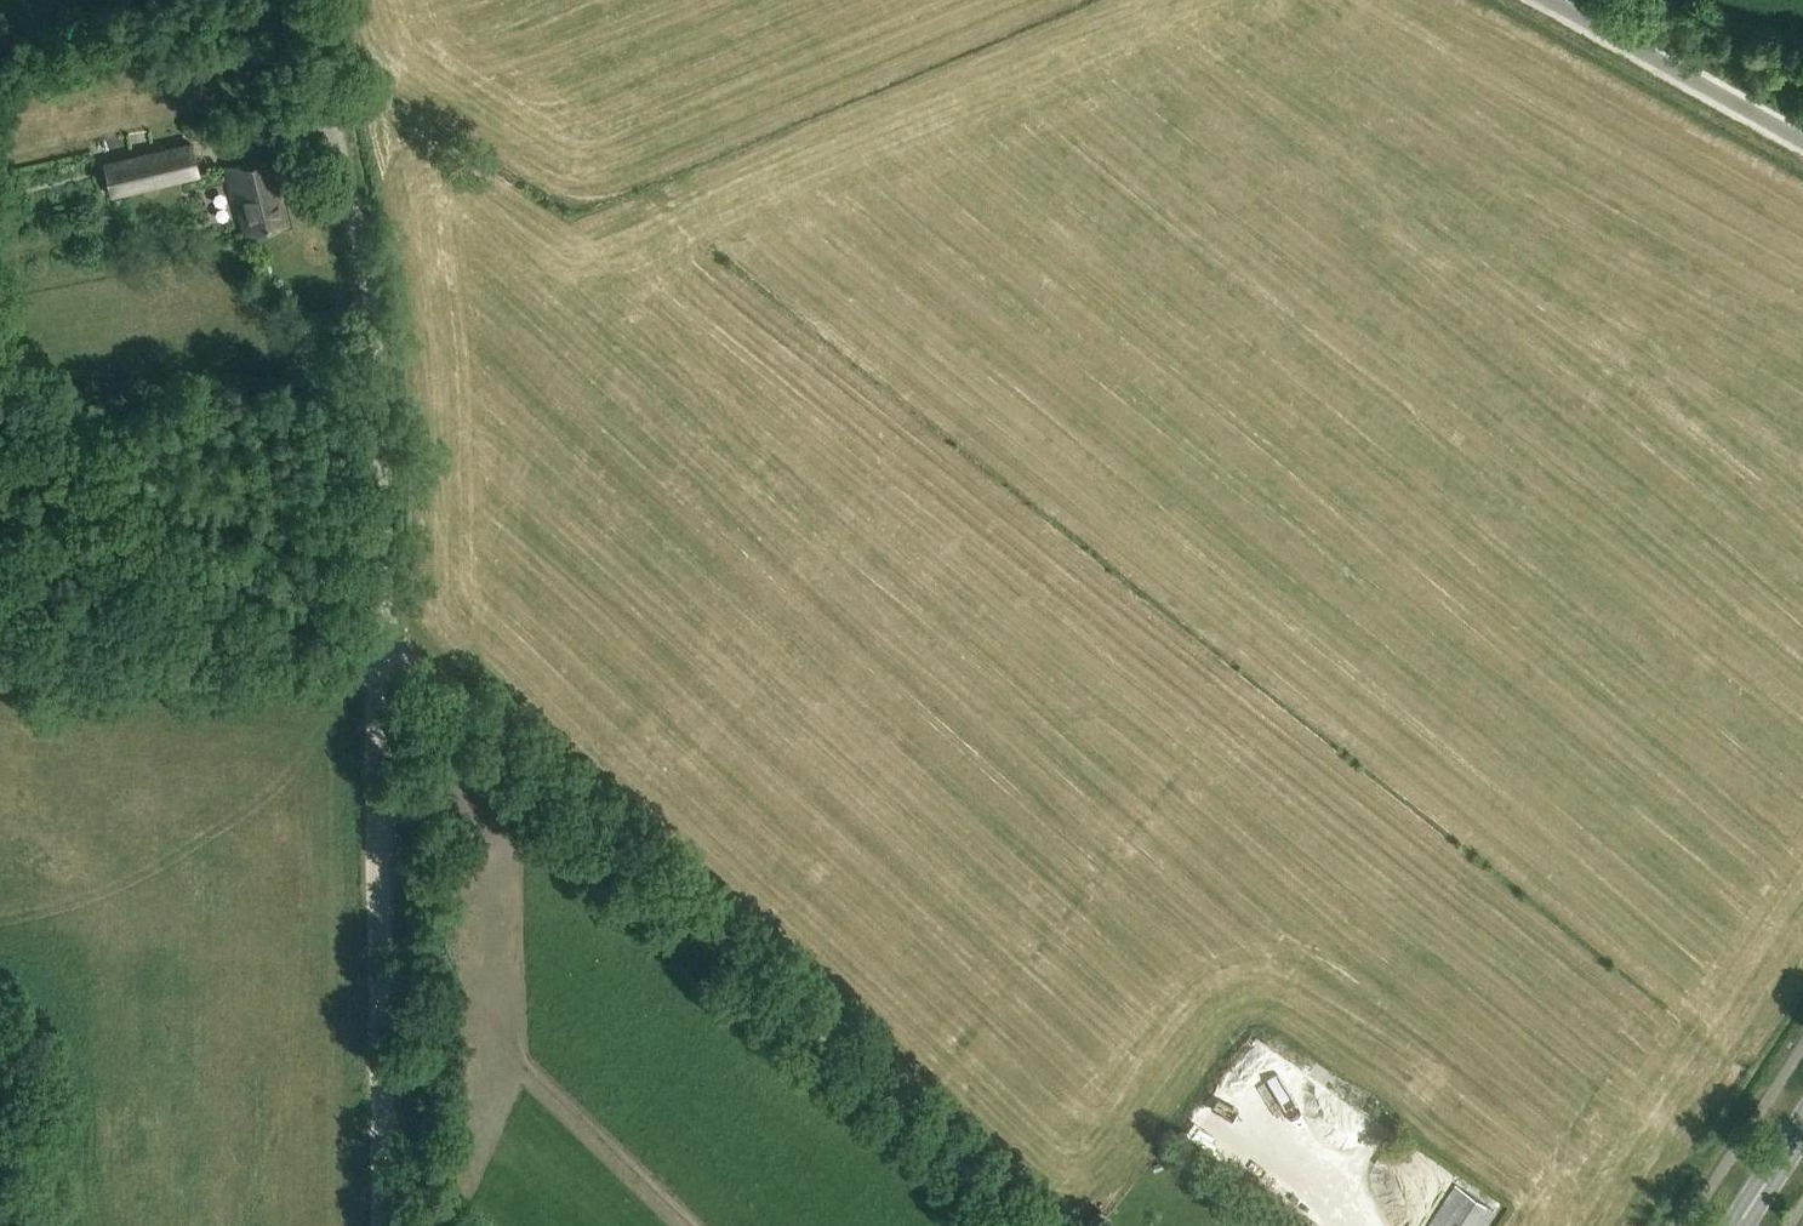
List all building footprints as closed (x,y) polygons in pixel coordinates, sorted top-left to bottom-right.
[(113,202),(199,179),(191,149),(105,172),(113,202)] [(274,187),(285,183),(278,157),(227,171),(235,197),(239,196),(249,231),(284,221),(274,187)] [(1296,1215),(1309,1188),(1284,1177),(1272,1204),(1296,1215)] [(1425,1225),(1485,1225),(1495,1211),(1454,1183),(1425,1225)]
